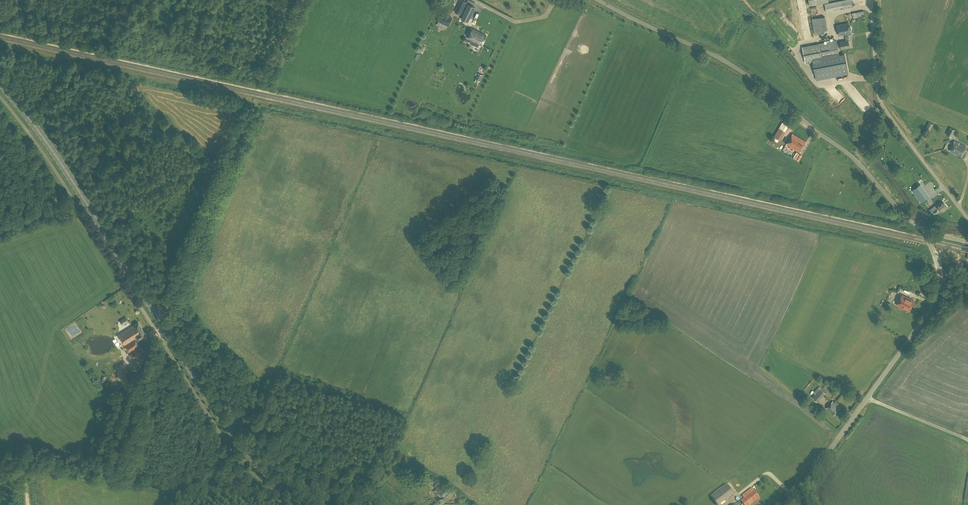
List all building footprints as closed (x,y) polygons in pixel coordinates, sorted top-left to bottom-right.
[(853,7),(852,0),(846,0),(824,4),(826,12),(853,7)] [(464,7),(459,4),(455,12),(460,14),(464,7)] [(475,7),(468,4),(461,19),(463,20),(465,16),(470,18),(475,7)] [(853,13),(855,18),(866,15),(864,9),(853,13)] [(452,18),(441,13),(438,21),(449,26),(452,18)] [(775,14),(769,19),(785,38),(791,32),(775,14)] [(814,35),(824,33),(824,29),(827,28),(825,16),(811,19),(814,35)] [(845,35),(848,35),(851,34),(850,33),(851,33),(849,23),(837,25),(839,35),(845,34),(845,35)] [(474,45),(476,42),(482,45),(487,35),(473,29),(468,39),(471,40),(470,43),(474,45)] [(846,41),(846,40),(840,42),(840,43),(837,43),(836,40),(802,47),(805,63),(812,62),(816,80),(848,73),(844,53),(839,54),(838,47),(840,46),(841,49),(850,47),(848,40),(846,41)] [(827,90),(833,96),(838,91),(832,85),(827,90)] [(784,122),(775,134),(781,138),(790,126),(784,122)] [(930,131),(933,125),(928,122),(925,128),(930,131)] [(952,137),(955,130),(949,127),(946,134),(952,137)] [(800,152),(806,142),(793,134),(786,144),(800,152)] [(961,157),(966,146),(955,141),(950,151),(961,157)] [(799,161),(802,156),(799,154),(799,153),(796,152),(793,157),(799,161)] [(911,191),(921,203),(930,196),(920,184),(911,191)] [(941,211),(947,207),(943,201),(937,206),(941,211)] [(908,296),(907,298),(902,295),(897,305),(909,311),(914,301),(912,300),(913,298),(908,296)] [(128,321),(126,317),(119,321),(122,325),(128,321)] [(138,341),(146,335),(138,322),(118,335),(134,361),(144,355),(134,339),(136,338),(138,341)] [(817,402),(826,393),(819,387),(813,392),(815,394),(812,397),(817,402)] [(826,408),(833,415),(840,408),(837,405),(839,404),(836,401),(834,403),(833,401),(826,408)] [(444,496),(449,490),(441,482),(436,488),(444,496)] [(738,499),(731,487),(713,497),(718,504),(728,504),(738,499)] [(763,502),(758,494),(747,500),(750,504),(758,504),(763,502)]
